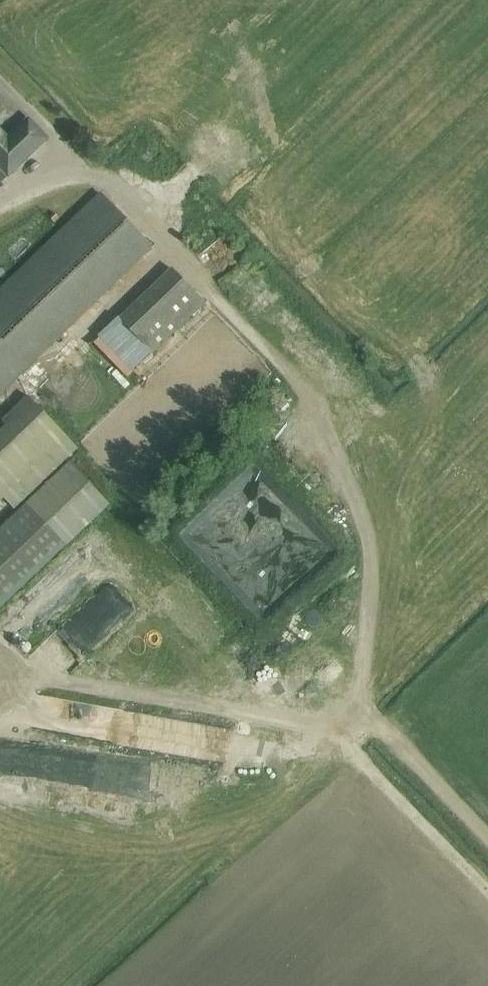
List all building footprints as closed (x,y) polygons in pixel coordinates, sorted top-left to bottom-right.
[(7,176),(46,138),(28,119),(7,139),(0,132),(0,168),(7,176)] [(152,248),(100,194),(0,289),(0,394),(152,248)] [(171,269),(120,318),(153,353),(204,304),(171,269)] [(77,449),(32,402),(0,433),(0,499),(3,497),(14,509),(77,449)] [(66,545),(109,504),(70,463),(0,530),(0,621),(11,632),(83,563),(66,545)] [(302,622),(286,624),(289,649),(305,647),(302,622)] [(149,794),(152,761),(89,756),(88,772),(98,773),(96,787),(107,788),(108,778),(117,779),(116,792),(149,794)]
